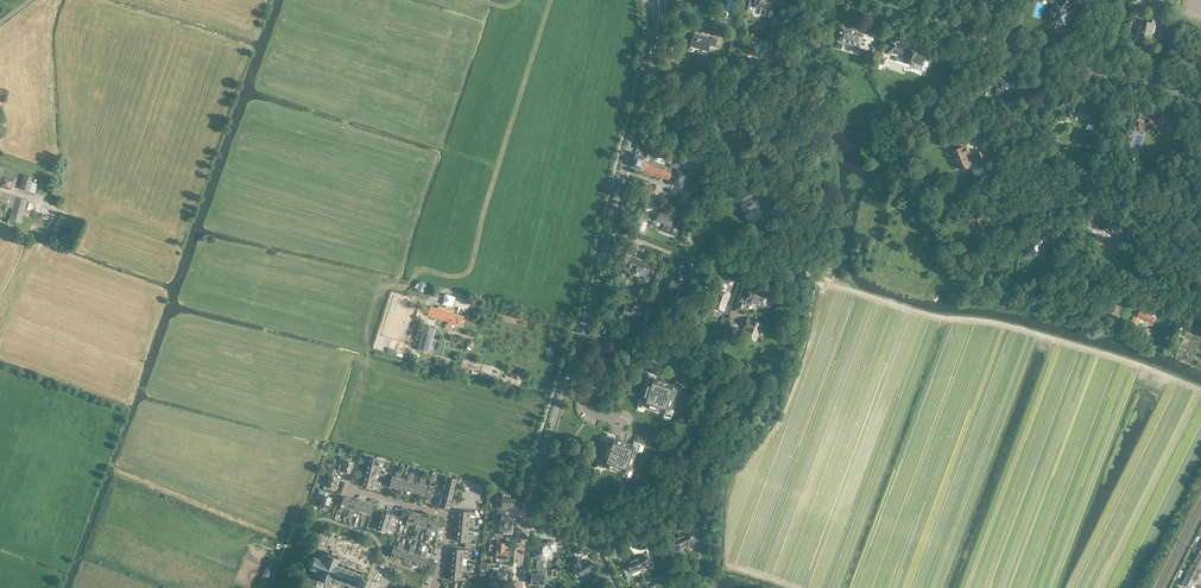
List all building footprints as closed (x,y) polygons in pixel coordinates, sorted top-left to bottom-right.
[(776,4),(764,1),(765,0),(751,0),(748,10),(752,12),(754,7),(762,9),(761,14),(772,18),(776,4)] [(1070,4),(1069,3),(1070,0),(1063,0),(1062,1),(1061,1),(1059,6),(1056,6),(1050,25),(1055,27),(1055,24),(1061,26),(1060,29),(1065,30),(1071,10),(1068,10),(1070,4)] [(1137,34),(1150,38),(1153,24),(1155,25),(1158,12),(1150,10),(1147,22),(1143,21),(1138,20),(1137,25),(1139,26),(1137,34)] [(837,42),(859,49),(860,47),(864,34),(856,32),(857,29),(851,27),(851,30),(842,27),(837,42)] [(690,46),(709,52),(710,45),(715,47),(717,39),(712,38),(712,39),(694,34),(690,46)] [(922,68),(926,56),(918,53),(909,49),(908,52),(898,49),(893,44),(888,39),(883,50),(885,51),(890,56),(893,52),(895,54),(907,58),(905,63),(913,66),(914,65),(922,68)] [(872,53),(879,57),(882,52),(874,48),(872,53)] [(735,86),(742,90),(751,74),(748,72),(754,61),(748,58),(742,69),(743,70),(735,84),(736,84),(735,86)] [(1010,79),(999,76),(994,75),(993,80),(1002,82),(1001,88),(998,87),(997,88),(996,89),(995,91),(995,92),(995,93),(996,94),(996,96),(998,97),(999,98),(1000,98),(1002,98),(1003,98),(1004,98),(1005,97),(1004,97),(1003,102),(1008,103),(1008,106),(1016,108),(1018,100),(1012,99),(1012,97),(1013,97),(1015,91),(1012,90),(1013,89),(1014,89),(1015,83),(1009,82),(1009,81),(1011,81),(1012,81),(1012,80),(1012,79),(1011,78),(1010,79)] [(668,121),(676,122),(677,123),(676,125),(683,126),(688,102),(686,102),(687,98),(680,97),(679,100),(675,116),(670,114),(668,121)] [(1090,119),(1091,116),(1095,117),(1099,104),(1092,101),(1091,105),(1081,102),(1077,115),(1078,115),(1077,117),(1092,122),(1092,120),(1090,119)] [(1050,111),(1057,113),(1060,104),(1053,102),(1052,105),(1048,103),(1046,110),(1050,111)] [(1166,115),(1165,116),(1159,114),(1158,118),(1152,116),(1152,117),(1148,116),(1145,124),(1149,125),(1149,126),(1155,128),(1156,125),(1165,128),(1165,131),(1170,132),(1172,132),(1173,126),(1172,126),(1173,123),(1177,125),(1179,120),(1169,117),(1169,116),(1166,115)] [(1137,119),(1136,121),(1131,119),(1129,127),(1130,131),(1134,132),(1134,129),(1135,130),(1140,132),(1141,129),(1143,122),(1145,122),(1147,116),(1146,116),(1146,117),(1145,116),(1144,116),(1143,115),(1142,116),(1140,117),(1139,118),(1137,119),(1143,121),(1137,119)] [(733,123),(726,127),(735,141),(737,139),(742,147),(750,143),(742,129),(738,132),(733,123)] [(957,164),(957,166),(958,168),(959,168),(959,170),(962,168),(963,170),(970,167),(969,165),(978,162),(979,163),(980,162),(982,166),(983,165),(981,162),(988,159),(984,150),(975,154),(975,155),(968,158),(965,154),(968,153),(966,148),(965,148),(964,146),(951,152),(954,159),(956,165),(957,164)] [(650,158),(652,153),(649,152),(646,158),(642,157),(643,154),(639,152),(638,155),(637,155),(635,160),(636,160),(633,166),(643,170),(646,160),(649,161),(650,158)] [(989,159),(993,163),(1000,156),(996,152),(989,159)] [(650,158),(649,161),(646,160),(643,170),(670,180),(672,174),(676,165),(670,163),(670,164),(669,164),(669,165),(668,167),(654,162),(656,158),(654,158),(655,154),(652,153),(650,158)] [(676,164),(676,165),(672,174),(676,175),(673,184),(679,186),(679,187),(681,188),(681,187),(682,187),(683,184),(685,184),(687,179),(685,179),(687,174),(687,173),(687,172),(683,170),(682,172),(678,170),(680,165),(676,164)] [(20,189),(30,191),(34,177),(24,174),(20,189)] [(0,187),(12,188),(13,179),(1,178),(0,187)] [(13,208),(9,220),(21,223),(28,200),(0,192),(0,205),(13,208)] [(755,192),(742,198),(749,212),(756,207),(755,205),(757,204),(759,206),(758,206),(758,207),(766,213),(772,203),(759,196),(757,198),(754,193),(755,192)] [(657,221),(671,226),(674,217),(660,211),(657,221)] [(1119,222),(1105,219),(1105,221),(1098,219),(1097,224),(1096,229),(1103,231),(1103,230),(1116,233),(1119,222)] [(982,229),(978,220),(972,222),(976,232),(970,234),(974,243),(990,236),(986,227),(982,229)] [(38,223),(37,222),(35,223),(33,223),(32,224),(30,226),(29,228),(29,230),(30,231),(30,233),(31,234),(32,236),(34,236),(36,237),(38,236),(40,236),(42,235),(43,233),(43,232),(44,230),(43,228),(43,226),(41,224),(40,223),(38,223)] [(1026,247),(1026,251),(1029,251),(1028,254),(1035,254),(1034,257),(1043,258),(1043,252),(1046,252),(1047,244),(1041,243),(1042,241),(1030,240),(1029,247),(1026,247)] [(636,273),(636,274),(636,275),(637,275),(638,275),(639,274),(644,276),(646,281),(650,279),(651,279),(651,277),(651,276),(651,275),(649,274),(648,274),(650,265),(642,263),(639,262),(639,261),(631,259),(629,268),(636,270),(636,272),(635,273),(636,273)] [(687,275),(683,273),(679,271),(675,280),(673,279),(668,289),(680,295),(684,285),(683,285),(687,275)] [(424,292),(427,283),(418,280),(415,289),(424,292)] [(767,295),(751,289),(749,294),(744,293),(741,300),(746,302),(747,300),(752,302),(752,304),(757,306),(757,304),(763,306),(767,295)] [(730,294),(718,290),(713,307),(714,307),(713,309),(718,311),(719,309),(724,311),(723,313),(727,314),(730,306),(726,305),(730,294)] [(442,304),(453,306),(455,295),(445,293),(442,304)] [(446,322),(444,328),(450,330),(452,322),(462,325),(465,316),(452,313),(453,311),(438,306),(437,308),(430,306),(427,315),(446,321),(446,322)] [(643,319),(646,320),(649,310),(646,309),(633,306),(632,307),(625,306),(622,316),(634,319),(634,317),(643,319)] [(1140,309),(1137,317),(1135,316),(1130,329),(1140,334),(1139,337),(1148,341),(1151,334),(1148,332),(1150,329),(1145,327),(1144,330),(1144,329),(1143,330),(1137,327),(1141,318),(1152,323),(1155,318),(1144,313),(1145,311),(1140,309)] [(755,341),(762,324),(752,320),(748,318),(744,328),(748,330),(745,337),(755,341)] [(737,324),(730,321),(727,328),(734,331),(737,324)] [(428,352),(435,328),(424,325),(418,349),(428,352)] [(449,361),(438,358),(436,364),(447,368),(449,361)] [(674,385),(669,384),(655,379),(656,376),(649,374),(647,381),(650,382),(644,401),(640,400),(638,406),(638,407),(645,409),(646,406),(665,412),(664,415),(671,418),(673,411),(670,410),(676,391),(680,392),(682,385),(675,382),(674,385)] [(770,397),(779,402),(786,387),(777,383),(770,397)] [(641,445),(634,442),(633,442),(632,445),(614,439),(615,436),(608,434),(605,441),(608,442),(602,461),(599,460),(597,467),(604,469),(605,466),(624,472),(623,475),(630,478),(632,471),(629,470),(635,451),(638,452),(641,445)] [(338,470),(351,473),(354,462),(349,461),(350,459),(341,456),(339,464),(340,464),(338,470)] [(369,463),(379,466),(380,463),(385,464),(385,461),(370,457),(369,463)] [(367,469),(382,473),(383,470),(378,469),(379,466),(369,463),(367,469)] [(365,475),(376,478),(377,475),(383,476),(384,474),(382,473),(367,469),(365,475)] [(335,473),(326,470),(323,478),(326,479),(324,485),(335,489),(339,478),(334,476),(335,473)] [(389,486),(395,487),(399,472),(397,471),(396,476),(392,475),(389,486)] [(399,472),(395,487),(401,489),(404,478),(401,477),(402,473),(399,472)] [(401,489),(407,490),(411,475),(412,473),(409,473),(407,479),(404,478),(401,489)] [(365,475),(364,481),(379,485),(380,482),(375,481),(376,478),(365,475)] [(407,490),(413,492),(416,481),(413,480),(414,476),(411,475),(407,490)] [(416,481),(413,492),(419,493),(423,478),(423,476),(421,475),(419,482),(416,481)] [(443,482),(454,485),(456,479),(452,478),(440,475),(440,478),(444,479),(443,482)] [(423,478),(419,493),(425,495),(428,484),(424,484),(426,479),(423,478)] [(379,485),(364,481),(362,487),(373,490),(374,486),(380,488),(381,485),(379,485)] [(437,487),(453,491),(454,485),(443,482),(443,485),(438,484),(437,487)] [(433,496),(436,487),(429,485),(427,494),(433,496)] [(440,494),(451,497),(453,491),(437,487),(437,490),(441,491),(440,494)] [(317,505),(328,509),(332,498),(327,496),(328,492),(320,489),(317,498),(320,499),(317,505)] [(451,497),(440,494),(440,497),(435,496),(435,499),(450,503),(451,497)] [(346,509),(350,498),(344,496),(338,513),(341,514),(343,508),(346,509)] [(497,510),(506,511),(506,506),(514,507),(514,499),(502,497),(501,505),(498,505),(497,510)] [(350,498),(346,509),(350,510),(348,514),(351,515),(355,500),(350,498)] [(450,503),(435,499),(434,502),(436,502),(435,505),(448,509),(450,503)] [(355,500),(351,515),(354,516),(355,512),(358,512),(361,502),(355,500)] [(367,504),(361,502),(358,512),(361,514),(360,518),(362,519),(367,504)] [(367,504),(362,519),(365,519),(366,515),(370,516),(373,506),(367,504)] [(506,511),(497,510),(497,515),(500,515),(499,523),(512,525),(512,517),(505,516),(506,511)] [(381,518),(391,521),(392,518),(397,519),(398,517),(383,512),(381,518)] [(412,525),(415,514),(409,513),(405,527),(408,528),(409,524),(412,525)] [(415,514),(412,525),(416,526),(415,531),(417,531),(421,516),(415,514)] [(427,518),(421,516),(417,531),(420,532),(421,528),(424,529),(427,518)] [(379,524),(394,528),(395,526),(390,524),(391,521),(381,518),(379,524)] [(426,534),(429,535),(433,520),(427,518),(424,529),(427,530),(426,534)] [(433,520),(429,535),(431,536),(432,531),(436,532),(439,522),(433,520)] [(512,525),(499,523),(497,523),(496,531),(495,531),(494,536),(503,537),(503,532),(511,533),(512,525)] [(394,528),(379,524),(377,530),(387,533),(388,529),(393,531),(394,528)] [(681,535),(686,547),(695,543),(696,546),(700,544),(698,538),(695,539),(694,535),(692,536),(690,532),(681,535)] [(473,537),(457,535),(456,542),(463,542),(463,547),(472,548),(472,543),(468,542),(468,539),(473,540),(473,537)] [(686,547),(681,535),(673,539),(675,544),(670,546),(674,553),(678,551),(678,550),(686,547)] [(533,551),(533,558),(544,559),(544,548),(552,548),(552,540),(541,540),(541,543),(537,543),(537,551),(533,551)] [(489,549),(505,551),(505,543),(500,543),(500,541),(497,541),(497,545),(490,544),(489,549)] [(390,556),(396,558),(402,543),(399,542),(398,547),(394,545),(390,556)] [(402,543),(396,558),(402,560),(406,550),(403,549),(405,544),(402,543)] [(1192,552),(1195,553),(1200,556),(1200,548),(1198,546),(1197,550),(1194,548),(1192,552)] [(409,551),(406,550),(402,560),(408,562),(413,547),(411,547),(409,551)] [(408,562),(413,564),(417,554),(414,553),(416,548),(413,547),(408,562)] [(497,550),(489,549),(489,553),(496,553),(496,558),(500,558),(500,562),(507,562),(507,559),(508,559),(509,551),(497,550)] [(413,564),(419,566),(425,552),(422,551),(420,555),(417,554),(413,564)] [(368,577),(336,564),(339,558),(335,557),(336,553),(332,552),(331,555),(326,553),(326,554),(323,553),(321,554),(319,558),(314,557),(310,558),(308,564),(310,569),(314,571),(313,575),(310,574),(309,576),(308,575),(305,583),(318,587),(325,587),(327,582),(330,583),(331,583),(338,586),(340,581),(357,587),(356,587),(363,587),(364,587),(368,577)] [(425,552),(419,566),(425,569),(429,558),(425,557),(427,553),(425,552)] [(585,571),(590,569),(586,561),(582,562),(578,554),(571,557),(580,575),(586,573),(585,571)] [(635,559),(640,570),(646,567),(647,570),(655,566),(652,559),(651,557),(645,559),(643,555),(635,559)] [(640,570),(635,559),(626,563),(629,567),(627,568),(628,570),(624,572),(627,579),(633,577),(632,574),(640,570)] [(263,574),(264,574),(260,585),(266,587),(271,577),(270,576),(276,564),(269,561),(263,574)] [(1189,570),(1197,574),(1200,567),(1192,563),(1191,566),(1186,564),(1185,567),(1189,569),(1189,570)] [(542,587),(544,587),(544,569),(538,569),(538,574),(532,574),(531,584),(539,584),(539,587),(542,587)] [(1197,574),(1189,570),(1187,572),(1185,571),(1185,572),(1183,571),(1179,577),(1184,580),(1182,582),(1190,586),(1197,574)] [(499,572),(499,571),(493,571),(492,579),(494,579),(494,580),(500,580),(499,581),(504,581),(504,580),(506,580),(507,572),(499,572)]
